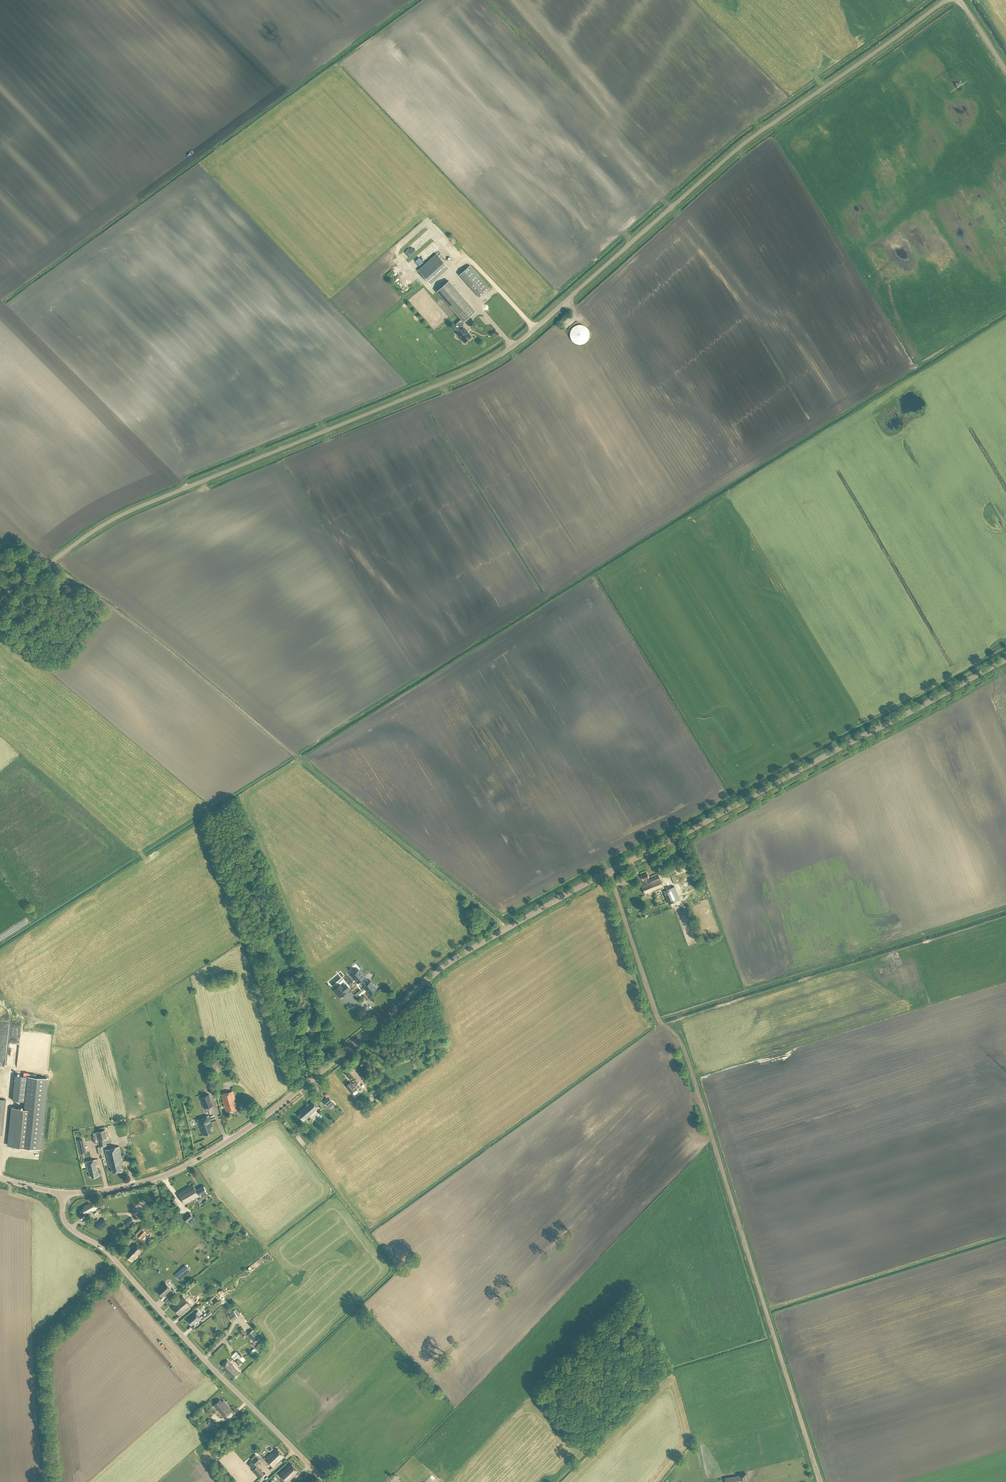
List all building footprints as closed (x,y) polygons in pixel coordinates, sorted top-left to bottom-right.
[(431,284),(449,268),(437,254),(419,270),(431,284)] [(461,273),(471,284),(481,296),(490,288),(470,265),(461,273)] [(465,342),(471,336),(467,331),(464,327),(464,321),(475,311),(449,281),(437,291),(462,319),(456,324),(461,329),(457,333),(462,339),(461,339),(463,342),(464,341),(465,342)] [(581,335),(572,334),(571,341),(587,343),(589,329),(582,328),(581,335)] [(643,881),(640,883),(645,895),(663,888),(658,876),(650,880),(647,873),(641,875),(643,881)] [(669,904),(680,899),(675,886),(663,891),(669,904)] [(359,970),(352,975),(358,982),(360,981),(360,982),(360,983),(364,985),(365,986),(364,986),(365,988),(367,991),(368,991),(370,994),(377,988),(371,981),(369,982),(369,981),(369,980),(364,979),(364,978),(365,977),(359,970)] [(340,984),(333,990),(340,998),(347,992),(340,984)] [(363,1066),(367,1062),(364,1058),(359,1062),(363,1066)] [(210,1063),(213,1075),(213,1078),(219,1077),(218,1074),(217,1068),(217,1066),(226,1064),(224,1059),(210,1063)] [(352,1067),(346,1072),(349,1075),(348,1076),(356,1085),(363,1079),(358,1072),(357,1072),(352,1067)] [(25,1101),(27,1076),(23,1076),(15,1075),(12,1100),(25,1101)] [(27,1076),(25,1101),(24,1108),(13,1107),(9,1144),(27,1146),(40,1147),(46,1078),(28,1076),(27,1076)] [(351,1081),(346,1085),(352,1093),(357,1089),(351,1081)] [(238,1108),(233,1091),(221,1095),(226,1112),(238,1108)] [(209,1094),(201,1097),(206,1108),(213,1105),(211,1100),(210,1100),(209,1098),(210,1097),(209,1094)] [(327,1105),(332,1101),(327,1096),(323,1100),(327,1105)] [(320,1107),(313,1099),(308,1103),(309,1104),(307,1106),(306,1106),(301,1110),(302,1111),(299,1114),(304,1120),(310,1115),(316,1109),(320,1107)] [(211,1126),(212,1126),(211,1121),(210,1122),(209,1120),(210,1119),(209,1115),(204,1117),(204,1118),(203,1119),(202,1118),(198,1119),(199,1124),(200,1123),(202,1127),(201,1127),(204,1135),(213,1131),(211,1126)] [(105,1126),(97,1128),(101,1146),(107,1145),(105,1139),(107,1138),(105,1126)] [(84,1139),(76,1140),(79,1153),(87,1152),(84,1139)] [(123,1161),(120,1146),(105,1150),(109,1167),(111,1166),(112,1173),(123,1170),(121,1164),(123,1161)] [(97,1165),(96,1159),(86,1161),(88,1170),(90,1176),(91,1175),(91,1177),(99,1176),(97,1168),(96,1165),(97,1165)] [(196,1190),(193,1184),(178,1192),(184,1205),(200,1196),(199,1195),(206,1191),(203,1186),(196,1190)] [(95,1204),(93,1200),(89,1203),(90,1204),(87,1206),(86,1204),(83,1206),(84,1207),(82,1208),(85,1214),(98,1208),(97,1207),(99,1206),(97,1203),(95,1204)] [(183,1217),(187,1221),(193,1216),(190,1212),(183,1217)] [(106,1221),(102,1217),(94,1225),(99,1229),(106,1221)] [(151,1231),(149,1229),(149,1228),(146,1226),(144,1228),(142,1227),(137,1233),(138,1234),(138,1235),(141,1238),(147,1232),(149,1234),(151,1231)] [(143,1249),(136,1242),(132,1246),(133,1247),(131,1249),(130,1248),(126,1252),(127,1253),(126,1255),(132,1261),(135,1257),(136,1258),(138,1256),(137,1255),(143,1249)] [(185,1264),(178,1271),(183,1276),(190,1270),(185,1264)] [(170,1298),(177,1292),(174,1289),(173,1290),(172,1288),(167,1282),(158,1290),(163,1296),(166,1293),(170,1298)] [(191,1305),(182,1295),(173,1303),(175,1305),(172,1307),(179,1315),(191,1305)] [(236,1308),(227,1315),(232,1321),(238,1316),(240,1314),(236,1308)] [(209,1310),(201,1318),(204,1321),(212,1314),(209,1310)] [(198,1311),(196,1313),(195,1312),(192,1314),(187,1319),(192,1325),(196,1321),(197,1322),(201,1318),(199,1316),(201,1314),(198,1311)] [(253,1329),(248,1334),(255,1342),(260,1337),(253,1329)] [(231,1356),(232,1357),(235,1360),(234,1360),(239,1365),(245,1360),(242,1356),(239,1358),(238,1357),(240,1355),(237,1351),(231,1356)] [(234,1378),(240,1373),(228,1360),(222,1365),(228,1371),(227,1371),(234,1378)] [(222,1401),(220,1399),(213,1405),(216,1408),(214,1410),(220,1416),(222,1415),(224,1417),(232,1410),(223,1400),(222,1401)] [(284,1455),(278,1448),(276,1450),(275,1449),(265,1458),(273,1466),(284,1455)] [(257,1455),(252,1460),(257,1465),(262,1460),(257,1455)] [(291,1464),(290,1465),(289,1464),(279,1474),(287,1481),(297,1473),(297,1474),(299,1472),(291,1464)] [(257,1466),(253,1469),(261,1477),(265,1474),(257,1466)] [(747,1472),(737,1474),(737,1475),(724,1477),(725,1481),(748,1481),(747,1472)]
